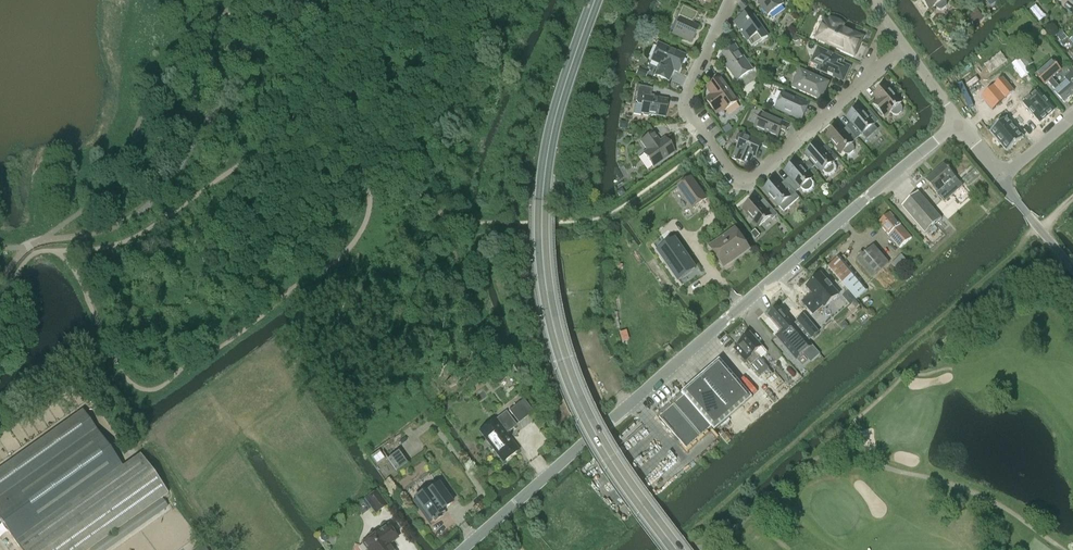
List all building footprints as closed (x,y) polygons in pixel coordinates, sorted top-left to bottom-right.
[(783,4),(781,0),(756,0),(768,15),(783,4)] [(935,6),(937,9),(940,10),(943,10),(946,8),(947,5),(947,2),(945,0),(922,0),(928,9),(933,6),(934,7),(935,6)] [(691,42),(698,27),(692,25),(698,13),(682,6),(677,18),(679,19),(672,34),(691,42)] [(984,19),(977,10),(968,17),(975,26),(984,19)] [(752,48),(768,37),(754,17),(748,20),(745,16),(735,24),(752,48)] [(821,19),(813,36),(854,55),(862,37),(841,27),(842,25),(841,24),(839,23),(838,22),(837,22),(836,21),(834,21),(833,21),(831,20),(830,23),(821,19)] [(1068,40),(1061,31),(1056,36),(1063,44),(1068,40)] [(678,73),(685,56),(658,44),(651,60),(660,65),(655,76),(668,82),(673,71),(678,73)] [(737,82),(753,70),(736,46),(720,57),(737,82)] [(836,57),(835,57),(833,56),(833,55),(818,48),(812,62),(823,67),(821,71),(843,81),(850,67),(842,64),(841,65),(838,63),(839,61),(839,60),(839,59),(839,58),(838,57),(837,57),(836,57)] [(1072,94),(1072,69),(1072,68),(1068,71),(1070,73),(1064,78),(1067,80),(1059,87),(1052,79),(1061,71),(1052,61),(1036,76),(1044,85),(1048,82),(1055,91),(1054,91),(1064,102),(1072,94)] [(638,69),(636,74),(645,78),(647,72),(638,69)] [(800,70),(798,74),(797,75),(795,76),(794,78),(793,80),(793,82),(793,84),(792,88),(821,101),(829,83),(800,70)] [(725,111),(737,102),(721,79),(708,88),(714,95),(707,100),(716,113),(723,108),(725,111)] [(900,105),(901,104),(885,85),(874,95),(880,102),(875,106),(884,117),(889,112),(890,113),(891,112),(893,115),(896,116),(899,115),(902,113),(903,110),(902,107),(900,105)] [(635,104),(633,113),(641,114),(641,113),(642,114),(643,114),(644,116),(648,116),(650,115),(664,117),(667,100),(654,98),(654,96),(651,95),(652,88),(638,86),(635,101),(638,104),(635,104)] [(1040,124),(1041,123),(1054,112),(1055,111),(1054,110),(1039,92),(1038,91),(1037,92),(1024,103),(1023,104),(1024,105),(1039,123),(1040,124)] [(800,120),(807,103),(783,92),(775,109),(800,120)] [(854,124),(849,129),(857,138),(862,134),(863,135),(863,134),(866,138),(877,129),(873,125),(874,125),(873,124),(878,121),(870,111),(865,115),(859,108),(848,117),(854,124)] [(785,133),(789,125),(762,112),(754,129),(777,139),(781,131),(785,133)] [(1007,118),(990,132),(1007,152),(1024,138),(1007,118)] [(852,143),(857,138),(849,129),(844,133),(838,126),(827,135),(842,153),(843,152),(845,154),(848,155),(850,155),(853,152),(854,149),(854,146),(852,144),(853,143),(852,143)] [(653,167),(674,152),(664,138),(659,141),(653,132),(641,141),(647,150),(643,153),(653,167)] [(743,134),(742,135),(740,134),(738,135),(736,139),(737,142),(739,143),(737,149),(740,150),(735,160),(748,166),(752,156),(754,156),(760,141),(743,134)] [(834,166),(832,164),(833,163),(832,161),(837,157),(828,147),(823,151),(817,144),(806,154),(822,172),(823,171),(825,174),(828,175),(831,174),(834,172),(835,169),(834,166)] [(791,179),(786,183),(795,193),(800,189),(801,188),(803,190),(806,191),(809,191),(812,188),(813,185),(812,182),(810,180),(811,179),(796,162),(785,172),(791,179)] [(948,169),(944,165),(926,181),(944,202),(963,186),(949,171),(950,170),(949,168),(948,169)] [(707,199),(691,178),(678,187),(693,209),(707,199)] [(790,197),(795,193),(786,183),(781,187),(775,180),(764,190),(779,207),(790,197)] [(925,233),(942,219),(919,193),(902,207),(925,233)] [(752,220),(753,219),(760,227),(770,217),(772,220),(778,215),(765,201),(761,205),(754,198),(743,208),(750,215),(749,216),(752,220)] [(900,248),(912,238),(890,214),(878,224),(900,248)] [(725,268),(750,251),(736,230),(711,248),(725,268)] [(675,239),(658,250),(658,251),(679,281),(679,280),(695,269),(675,239)] [(872,278),(889,263),(874,246),(857,261),(872,278)] [(892,264),(899,272),(909,263),(902,255),(892,264)] [(857,299),(861,295),(863,293),(856,284),(858,283),(852,276),(847,269),(837,257),(831,263),(832,264),(829,267),(857,299)] [(824,307),(839,295),(821,275),(807,287),(810,291),(812,294),(808,297),(803,302),(813,314),(823,306),(824,307)] [(852,296),(847,301),(850,304),(855,300),(852,296)] [(779,308),(769,317),(782,332),(776,337),(793,356),(796,360),(811,346),(812,346),(808,341),(794,325),(779,308)] [(740,345),(735,349),(746,362),(747,361),(760,375),(764,372),(755,361),(759,357),(761,357),(767,352),(767,350),(762,344),(760,346),(755,340),(750,334),(739,343),(740,345)] [(682,393),(715,431),(753,398),(720,360),(682,393)] [(685,396),(682,393),(657,415),(686,449),(712,427),(685,396)] [(509,410),(512,415),(522,407),(519,402),(509,410)] [(0,469),(0,520),(16,543),(122,467),(82,411),(0,469)] [(516,425),(506,412),(496,420),(495,419),(480,431),(503,462),(518,450),(505,433),(516,425)] [(388,459),(396,471),(409,462),(400,450),(388,459)] [(16,543),(21,549),(88,549),(168,494),(140,455),(122,467),(16,543)] [(452,504),(449,500),(448,498),(450,497),(450,498),(450,497),(444,488),(443,488),(443,489),(442,490),(438,484),(429,490),(428,489),(415,498),(416,499),(413,501),(428,521),(430,519),(432,522),(433,521),(434,523),(441,518),(440,516),(445,513),(443,511),(452,504)] [(386,506),(376,492),(356,507),(361,514),(371,507),(376,514),(386,506)] [(90,549),(103,549),(166,505),(162,499),(90,549)] [(362,543),(367,549),(391,549),(387,544),(396,537),(387,525),(378,532),(362,543)]
